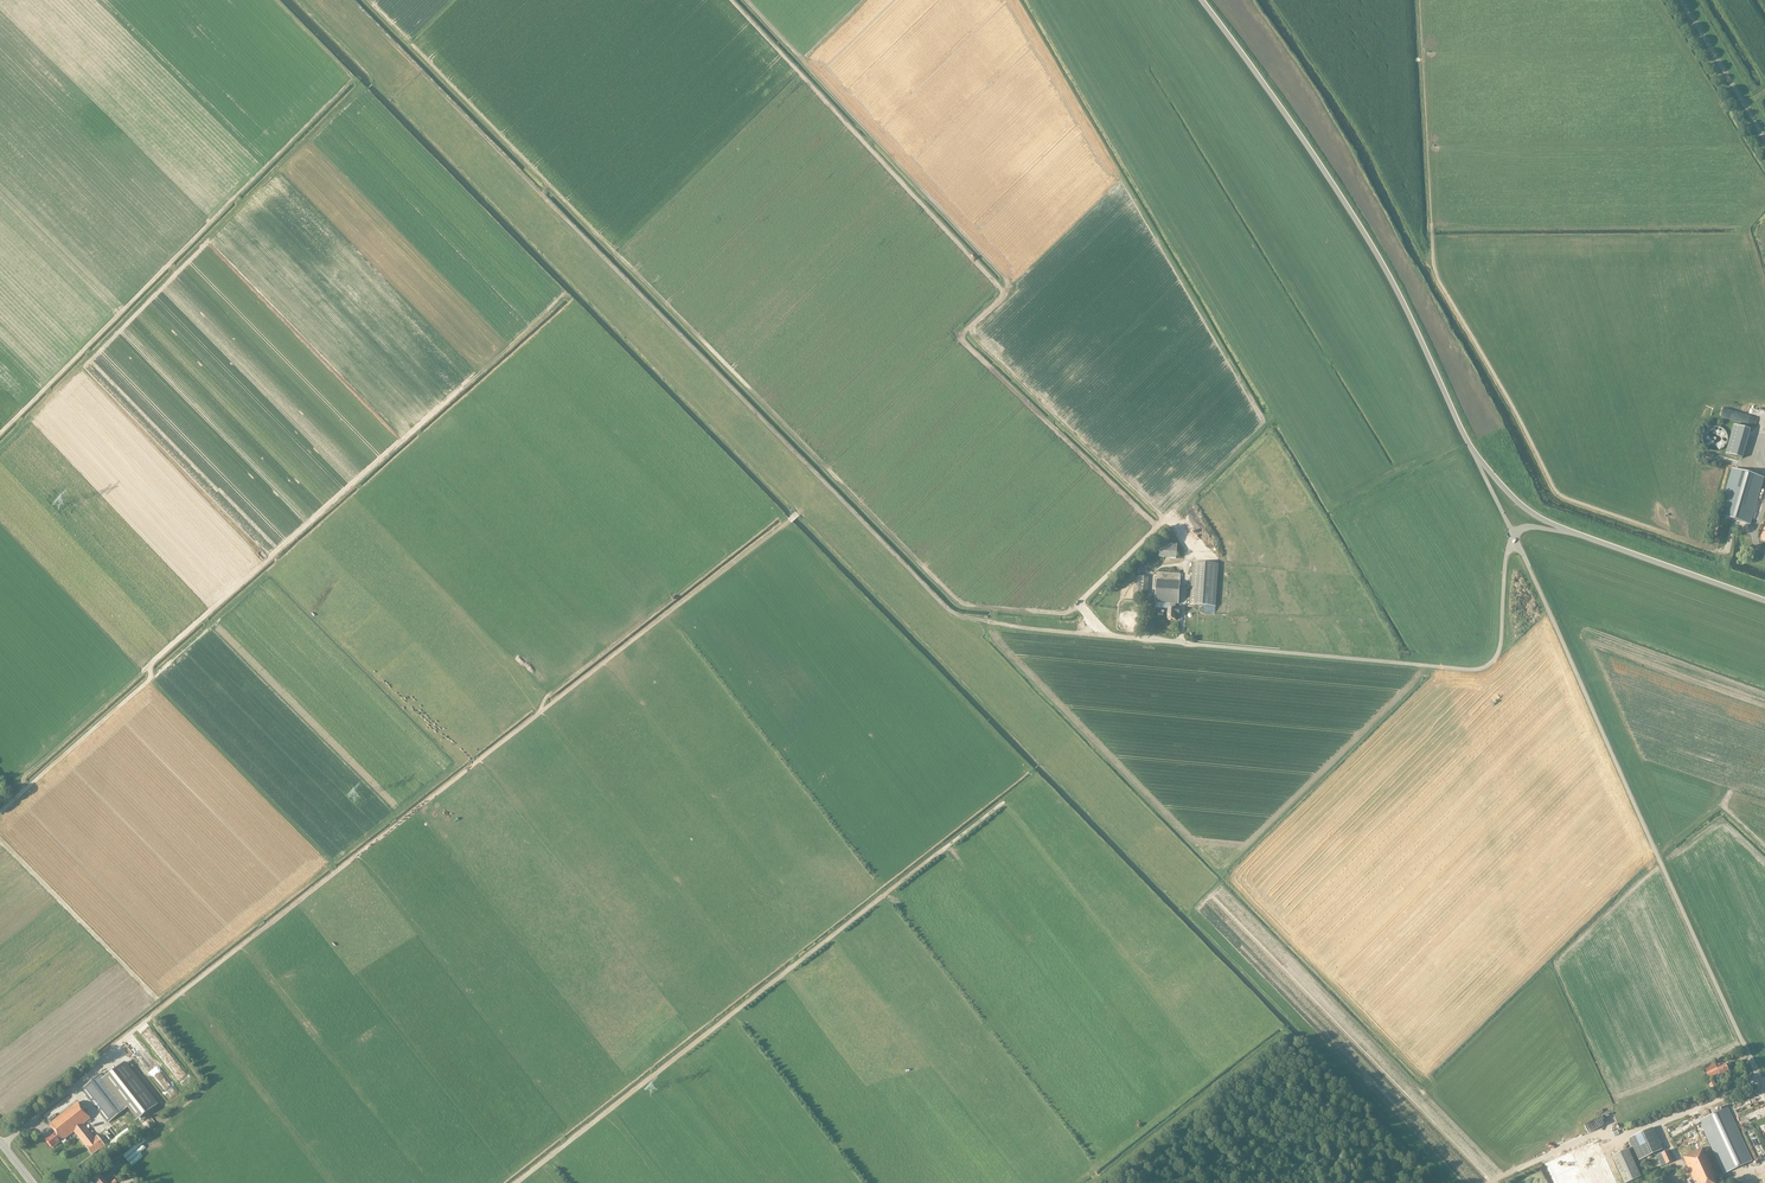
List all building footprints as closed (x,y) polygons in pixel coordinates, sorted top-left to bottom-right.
[(1758,423),(1760,416),(1727,405),(1725,412),(1739,417),(1738,420),(1748,423),(1747,426),(1751,428),(1753,421),(1758,423)] [(1750,430),(1734,425),(1726,454),(1742,459),(1750,430)] [(1718,426),(1715,426),(1712,426),(1709,428),(1706,430),(1704,432),(1703,435),(1702,439),(1703,442),(1704,445),(1706,448),(1709,450),(1712,451),(1715,451),(1718,451),(1721,450),(1724,448),(1726,445),(1727,442),(1728,439),(1727,435),(1726,432),(1724,430),(1721,427),(1718,426)] [(1749,524),(1762,478),(1733,469),(1720,516),(1749,524)] [(1203,511),(1216,535),(1222,532),(1210,507),(1203,511)] [(1191,511),(1187,515),(1191,520),(1195,516),(1191,511)] [(1175,520),(1188,544),(1195,540),(1182,516),(1175,520)] [(1178,544),(1160,543),(1159,557),(1177,559),(1178,544)] [(1193,563),(1190,605),(1215,607),(1218,565),(1193,563)] [(1157,580),(1155,603),(1170,604),(1169,609),(1168,608),(1167,619),(1175,620),(1176,609),(1175,609),(1175,604),(1178,604),(1180,582),(1180,574),(1157,573),(1157,580)] [(1149,577),(1140,576),(1139,580),(1135,579),(1134,594),(1138,595),(1147,596),(1149,577)] [(1114,617),(1125,618),(1126,602),(1118,601),(1117,607),(1115,607),(1114,617)] [(124,1062),(106,1077),(128,1107),(138,1119),(143,1115),(145,1118),(149,1115),(147,1112),(157,1105),(124,1062)] [(1717,1067),(1715,1063),(1705,1068),(1707,1072),(1717,1067)] [(1729,1072),(1725,1064),(1706,1073),(1708,1078),(1718,1073),(1720,1076),(1729,1072)] [(108,1123),(128,1107),(106,1077),(102,1073),(82,1089),(108,1123)] [(1718,1088),(1714,1081),(1709,1083),(1713,1090),(1718,1088)] [(1758,1093),(1750,1100),(1755,1105),(1762,1098),(1758,1093)] [(105,1145),(97,1136),(94,1138),(84,1124),(91,1118),(78,1102),(49,1124),(56,1133),(47,1140),(53,1147),(61,1141),(61,1142),(74,1131),(92,1155),(105,1145)] [(1751,1161),(1727,1108),(1699,1121),(1724,1174),(1751,1161)] [(1744,1118),(1745,1122),(1764,1116),(1764,1111),(1744,1118)] [(1686,1118),(1668,1126),(1672,1134),(1690,1127),(1686,1118)] [(1662,1150),(1652,1128),(1629,1138),(1639,1160),(1662,1150)] [(1682,1143),(1688,1141),(1697,1136),(1694,1130),(1679,1138),(1682,1143)] [(1597,1140),(1545,1164),(1554,1182),(1617,1182),(1597,1140)] [(1702,1147),(1682,1157),(1694,1182),(1696,1181),(1697,1182),(1718,1182),(1716,1177),(1702,1147)] [(1628,1149),(1612,1156),(1625,1182),(1626,1182),(1640,1176),(1628,1149)] [(1672,1162),(1667,1151),(1661,1154),(1666,1165),(1672,1162)] [(110,1167),(113,1171),(121,1165),(118,1161),(110,1167)] [(105,1180),(111,1175),(108,1172),(102,1176),(101,1175),(101,1174),(93,1180),(94,1180),(96,1182),(107,1182),(105,1180)]
